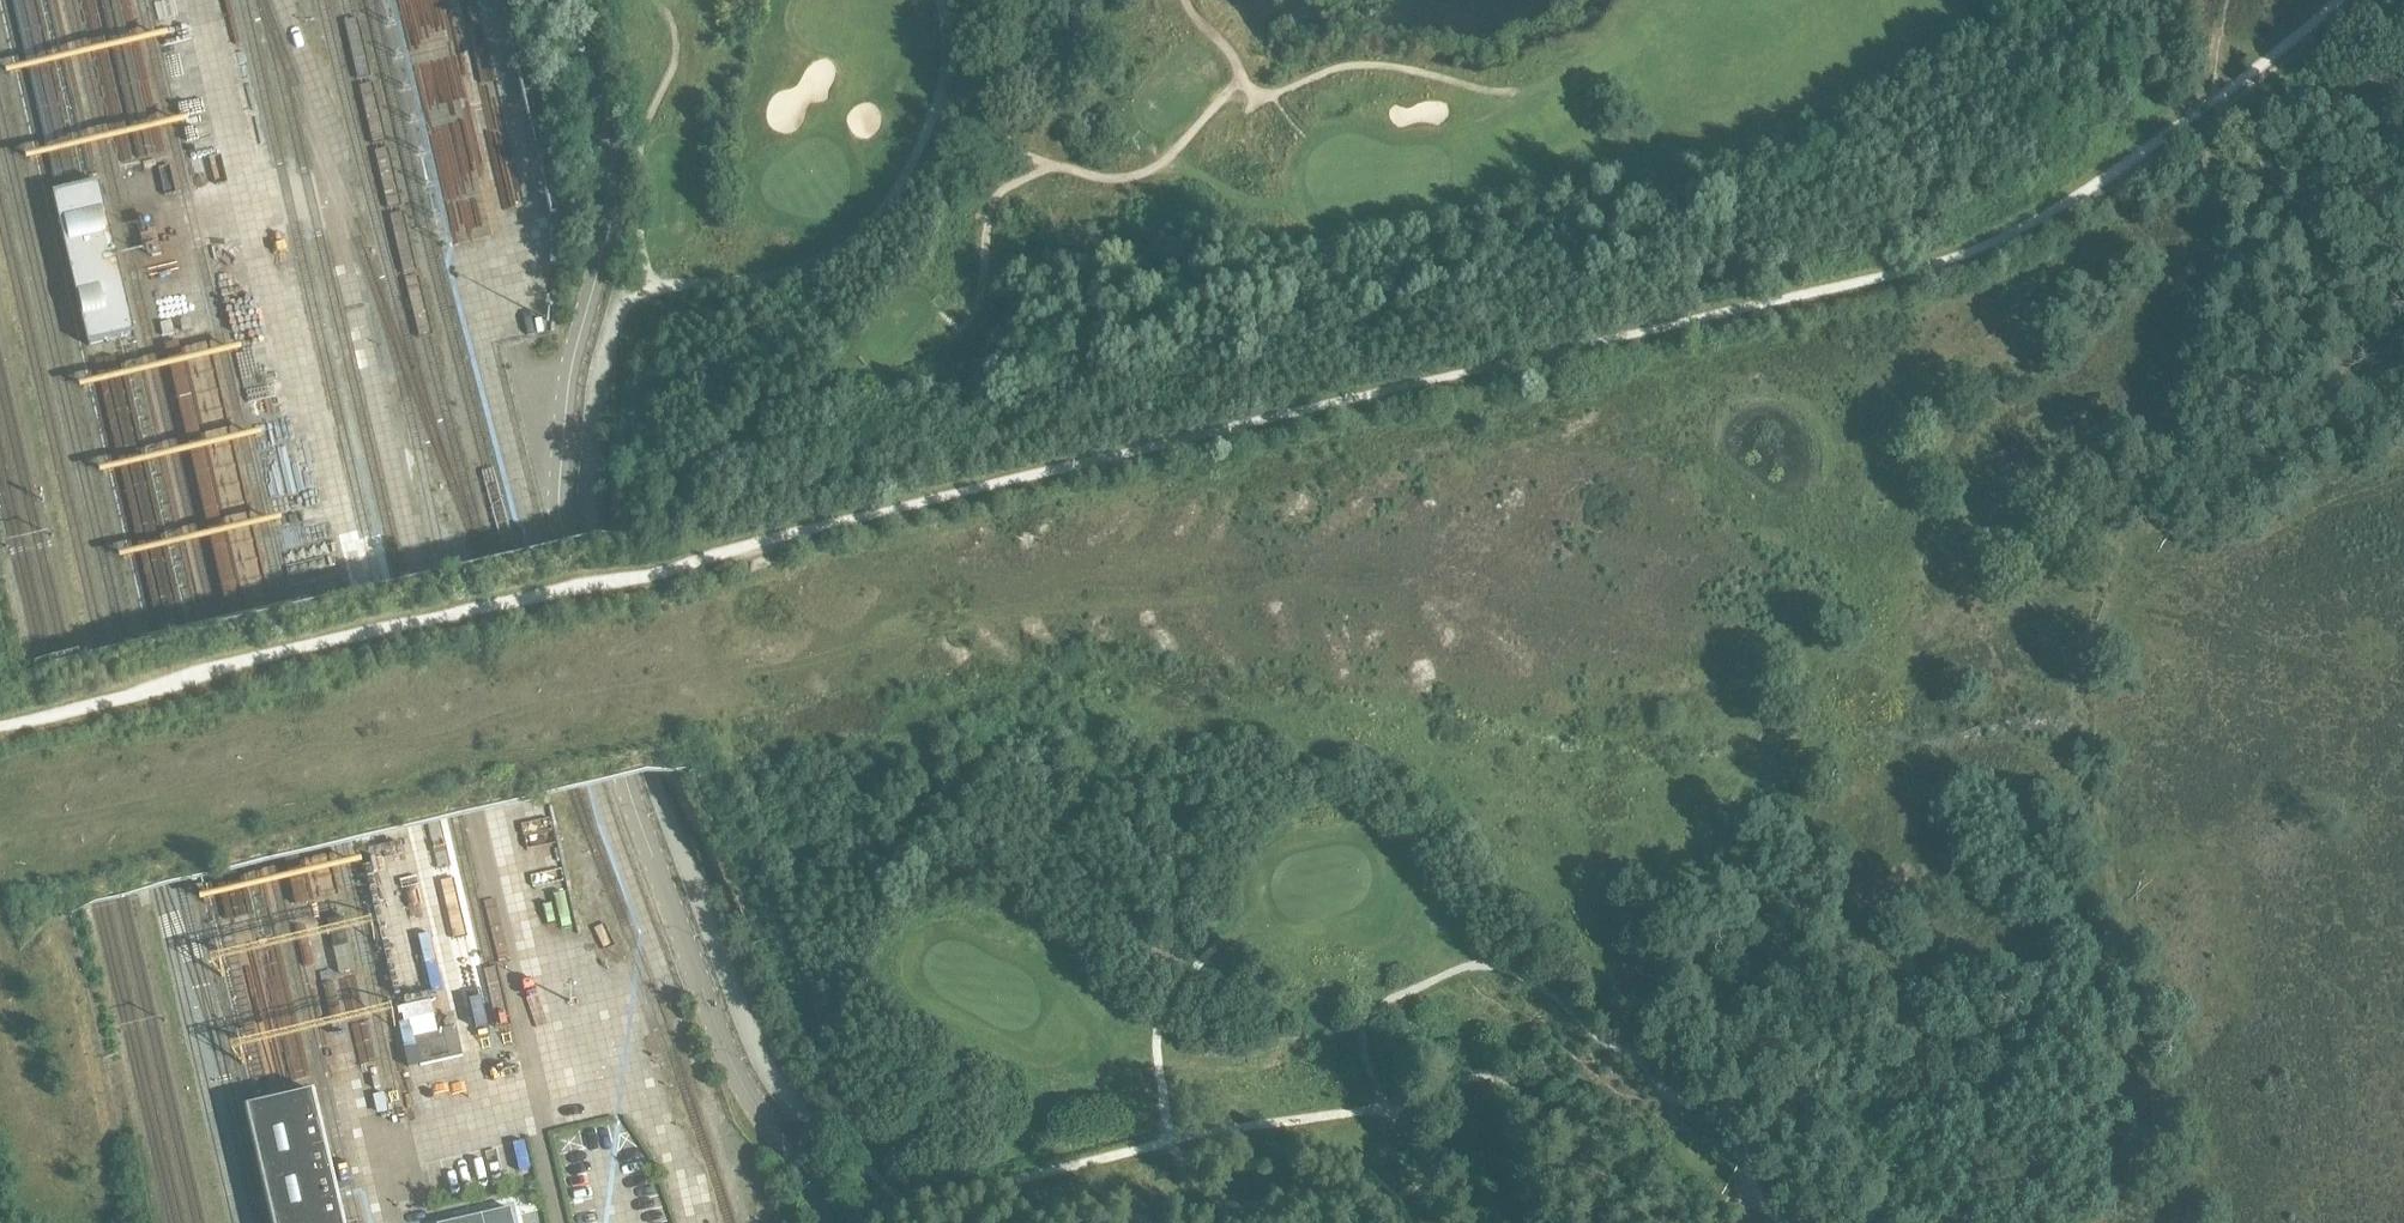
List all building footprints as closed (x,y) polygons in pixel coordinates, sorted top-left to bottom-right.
[(53,193),(89,346),(136,335),(100,182),(53,193)] [(349,945),(342,915),(328,919),(335,948),(349,945)] [(404,1020),(434,1014),(431,1000),(401,1006),(404,1020)] [(464,1056),(463,1051),(457,1026),(414,1036),(421,1065),(464,1056)] [(247,1108),(245,1108),(272,1222),(346,1222),(315,1092),(313,1092),(314,1096),(248,1111),(247,1108)] [(510,1208),(446,1222),(514,1222),(510,1208)]
